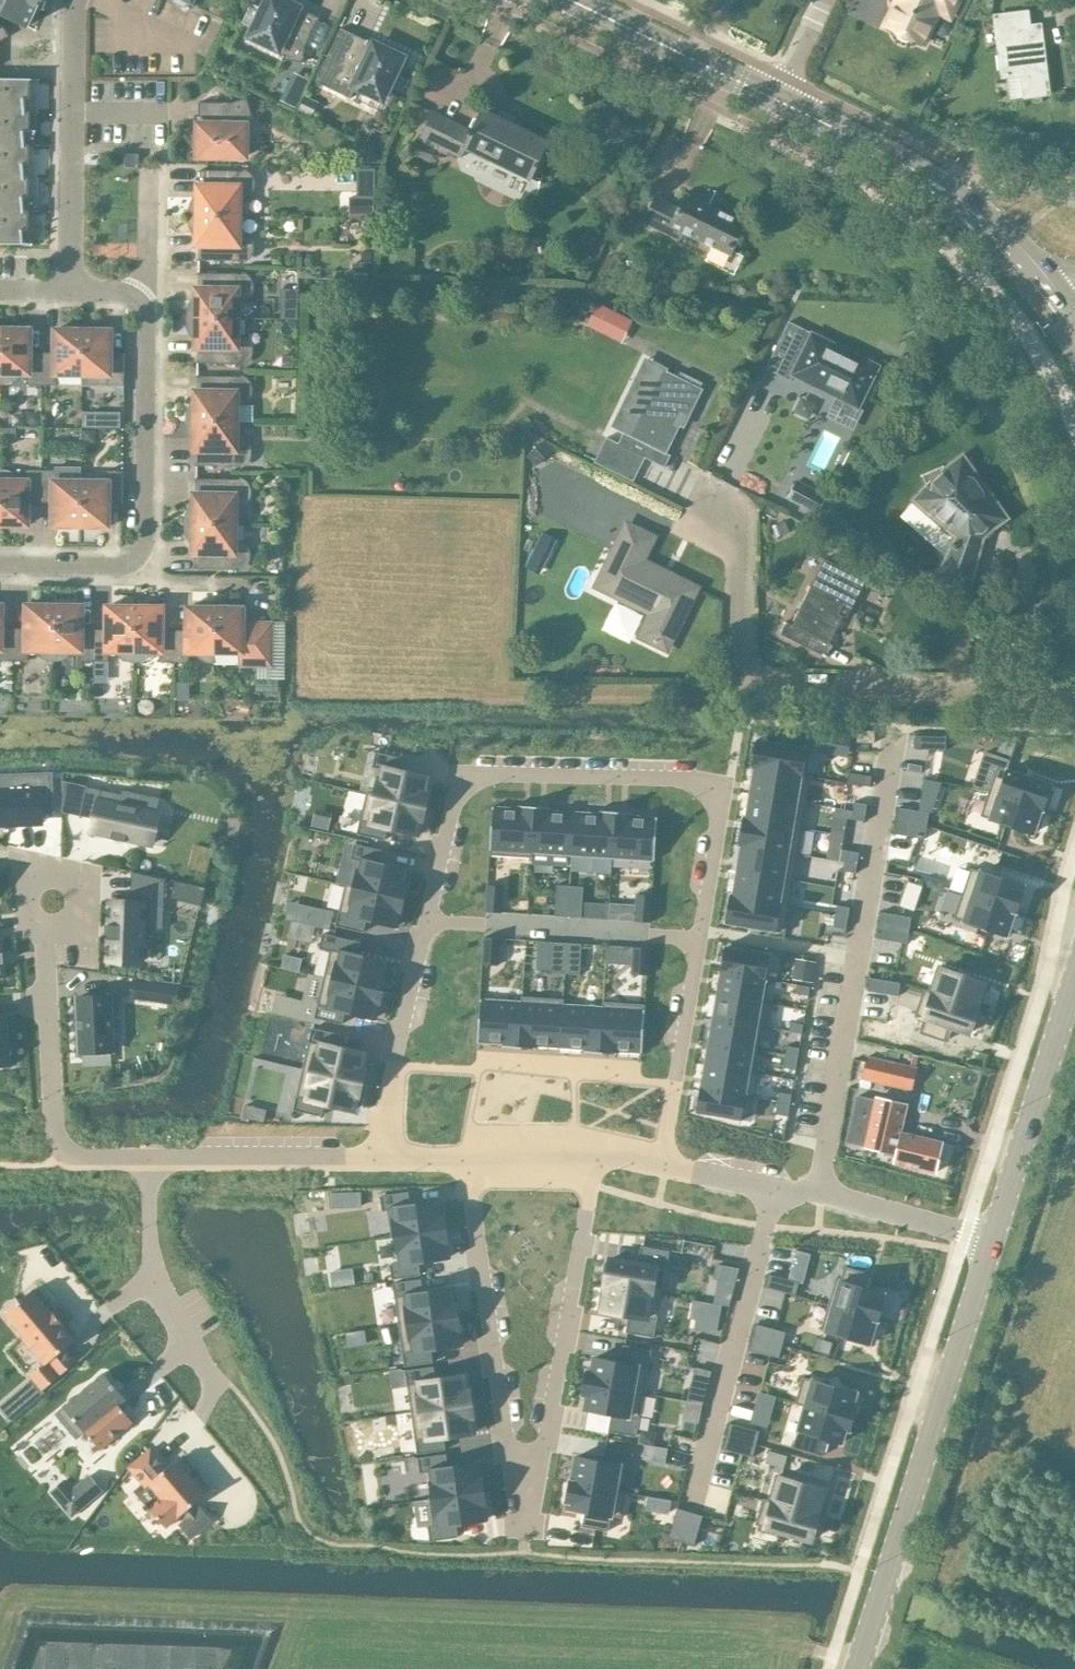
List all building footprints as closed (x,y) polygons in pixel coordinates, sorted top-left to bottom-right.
[(28,26),(40,0),(0,0),(0,14),(28,26)] [(319,17),(306,11),(307,10),(305,10),(304,13),(298,10),(299,8),(293,5),(292,1),(291,0),(267,0),(264,8),(251,2),(243,20),(255,26),(250,37),(277,50),(275,53),(283,56),(281,61),(282,61),(283,60),(303,63),(305,47),(319,17)] [(887,27),(895,30),(895,33),(896,35),(898,37),(899,39),(901,41),(904,42),(906,43),(909,43),(911,43),(913,42),(914,42),(916,41),(924,44),(925,43),(939,13),(951,18),(959,0),(899,0),(887,27)] [(1028,13),(996,17),(1004,77),(1023,75),(1026,98),(1049,95),(1041,26),(1030,28),(1028,13)] [(340,63),(328,75),(343,89),(343,90),(344,91),(346,87),(353,90),(356,87),(382,100),(403,57),(397,55),(395,51),(393,48),(391,46),(387,45),(383,45),(380,47),(374,44),(373,47),(367,44),(369,40),(367,40),(354,34),(340,63)] [(309,79),(293,71),(279,99),(295,107),(309,79)] [(30,81),(32,81),(32,79),(0,79),(0,112),(25,112),(25,99),(30,99),(30,81)] [(305,96),(298,110),(311,117),(318,102),(305,96)] [(245,157),(245,127),(249,127),(249,119),(254,119),(254,117),(252,117),(246,98),(231,103),(199,102),(198,117),(197,117),(197,118),(201,118),(201,125),(198,125),(198,131),(196,134),(194,137),(193,140),(194,144),(195,147),(198,150),(198,156),(245,157)] [(420,140),(412,155),(430,164),(436,162),(441,151),(448,154),(449,151),(462,157),(466,148),(530,180),(537,167),(539,168),(544,157),(542,156),(548,143),(547,142),(546,143),(508,124),(509,123),(507,122),(507,124),(501,121),(501,120),(500,119),(499,120),(483,112),(484,111),(482,110),(472,131),(470,130),(468,133),(460,129),(462,126),(434,112),(420,140)] [(25,112),(0,112),(0,145),(25,145),(24,132),(30,132),(30,112),(25,112)] [(29,145),(25,145),(0,145),(0,177),(25,178),(24,164),(29,165),(29,145)] [(125,167),(125,168),(139,168),(139,154),(125,154),(125,167)] [(244,197),(250,192),(252,189),(253,184),(252,180),(250,176),(247,174),(244,171),(199,171),(199,172),(200,172),(200,186),(198,186),(198,198),(195,198),(194,200),(192,203),(191,206),(191,209),(190,212),(190,215),(239,216),(239,198),(244,197)] [(25,178),(0,177),(0,210),(24,210),(23,197),(29,197),(29,178),(25,178)] [(655,197),(643,222),(667,234),(671,226),(683,231),(732,255),(747,225),(685,195),(679,209),(655,197)] [(369,197),(359,197),(359,215),(370,215),(369,197)] [(24,210),(0,210),(0,244),(24,245),(23,230),(28,230),(28,210),(24,210)] [(250,240),(243,235),(239,234),(239,216),(190,215),(190,219),(190,222),(191,225),(192,228),(193,230),(195,233),(197,233),(197,245),(199,245),(199,259),(198,259),(198,260),(243,261),(246,259),(249,256),(251,252),(252,248),(252,244),(250,240)] [(362,252),(362,269),(371,269),(372,252),(362,252)] [(242,300),(249,295),(251,291),(252,287),(251,283),(249,279),(246,276),(242,274),(198,273),(198,275),(199,275),(199,289),(196,289),(196,301),(194,301),(192,303),(191,306),(190,308),(189,311),(189,316),(188,318),(238,319),(238,301),(242,300)] [(634,319),(598,302),(590,319),(625,337),(634,319)] [(296,308),(287,308),(287,318),(296,317),(296,308)] [(248,343),(242,338),(238,337),(238,319),(188,318),(189,322),(189,325),(190,328),(191,330),(192,333),(193,336),(196,336),(196,348),(198,348),(198,362),(197,362),(197,363),(241,363),(245,362),(248,359),(250,355),(251,351),(250,347),(248,343)] [(880,366),(851,352),(848,357),(811,339),(814,334),(789,322),(766,369),(791,381),(793,377),(859,409),(880,366)] [(42,385),(42,353),(29,353),(29,330),(25,330),(25,326),(10,326),(10,330),(2,329),(2,384),(7,384),(11,383),(15,381),(19,378),(27,378),(27,385),(42,385)] [(82,374),(83,330),(76,330),(76,327),(60,327),(60,330),(56,330),(56,353),(42,353),(42,385),(57,385),(57,374),(82,374)] [(124,386),(125,354),(110,354),(110,331),(106,331),(106,327),(90,327),(90,331),(83,330),(82,374),(82,385),(87,385),(91,384),(95,382),(100,379),(108,379),(108,386),(124,386)] [(283,354),(280,360),(284,366),(291,366),(294,360),(290,354),(283,354)] [(668,454),(686,417),(690,419),(704,390),(662,369),(630,434),(625,431),(619,444),(606,438),(603,445),(594,462),(633,481),(645,458),(665,468),(671,456),(668,454)] [(241,402),(248,398),(250,394),(250,390),(250,385),(248,382),(245,379),(241,377),(197,376),(197,377),(198,377),(197,391),(195,391),(195,403),(192,403),(191,406),(190,408),(189,411),(188,414),(187,418),(187,421),(237,421),(237,403),(241,402)] [(817,404),(801,396),(796,406),(793,412),(809,419),(810,418),(817,404)] [(13,413),(13,426),(25,426),(25,413),(13,413)] [(115,414),(110,420),(110,427),(123,427),(123,414),(115,414)] [(247,445),(240,440),(236,440),(237,421),(187,421),(187,424),(188,427),(189,430),(189,433),(191,436),(192,438),(195,438),(194,450),(197,450),(197,464),(195,464),(195,465),(240,466),(244,464),(247,461),(249,457),(250,453),(249,449),(247,445)] [(95,429),(82,429),(82,441),(89,441),(95,435),(95,429)] [(993,528),(1007,518),(995,502),(997,500),(989,488),(986,489),(977,476),(978,476),(971,456),(965,459),(962,456),(944,468),(943,467),(944,466),(944,465),(920,475),(925,486),(913,500),(934,519),(933,523),(933,527),(935,531),(939,532),(943,532),(947,530),(955,537),(941,553),(946,557),(937,575),(967,590),(967,592),(968,592),(982,538),(981,536),(991,527),(993,528)] [(41,502),(41,470),(26,470),(26,477),(19,477),(16,474),(7,471),(1,470),(1,481),(0,525),(7,525),(7,528),(23,528),(23,525),(27,525),(27,502),(41,502)] [(80,526),(81,482),(55,482),(56,470),(41,470),(41,502),(54,502),(54,525),(58,525),(58,529),(73,529),(73,526),(80,526)] [(123,503),(123,471),(107,471),(107,482),(81,482),(80,526),(88,526),(88,529),(103,529),(103,526),(107,526),(108,503),(123,503)] [(240,505),(246,500),(248,497),(249,492),(248,488),(247,484),(244,482),(240,479),(195,479),(195,480),(196,480),(196,494),(194,494),(194,506),(191,506),(190,508),(188,511),(187,514),(187,517),(186,520),(186,523),(235,524),(235,506),(240,505)] [(818,514),(827,495),(797,480),(788,499),(818,514)] [(246,548),(239,543),(235,542),(235,524),(186,523),(186,527),(187,530),(187,533),(188,536),(189,538),(191,541),(193,541),(193,553),(195,553),(195,567),(194,567),(194,568),(239,569),(243,567),(246,564),(248,560),(248,556),(248,552),(246,548)] [(666,648),(696,588),(641,561),(653,537),(628,525),(598,587),(652,614),(647,624),(636,618),(624,642),(648,654),(654,642),(666,648)] [(830,644),(848,606),(852,608),(866,579),(824,559),(792,624),(787,622),(781,634),(828,657),(833,646),(830,644)] [(546,564),(539,579),(552,586),(559,571),(546,564)] [(54,661),(54,606),(47,606),(47,603),(32,602),(32,606),(28,606),(27,629),(14,628),(14,660),(28,660),(28,654),(37,654),(41,657),(44,659),(49,660),(53,661),(54,661)] [(94,661),(94,629),(81,629),(81,606),(77,606),(77,603),(62,603),(62,606),(54,606),(54,661),(59,661),(63,659),(67,657),(70,655),(79,655),(79,661),(94,661)] [(134,662),(135,607),(128,607),(128,603),(112,603),(112,607),(108,607),(108,630),(94,629),(94,661),(109,662),(109,655),(118,655),(121,658),(125,660),(129,661),(133,662),(134,662)] [(174,662),(175,630),(161,630),(162,607),(158,607),(158,604),(142,604),(142,607),(135,607),(134,662),(135,662),(139,662),(143,661),(147,659),(151,656),(160,656),(160,662),(174,662)] [(215,652),(215,608),(208,608),(208,604),(192,604),(192,608),(188,608),(188,631),(175,630),(174,662),(189,663),(189,656),(197,656),(201,659),(205,661),(209,663),(213,663),(214,663),(215,652)] [(14,628),(1,628),(1,605),(0,605),(0,660),(14,660),(14,628)] [(270,663),(270,625),(242,625),(242,608),(238,608),(238,605),(222,605),(222,608),(215,608),(215,652),(240,652),(240,659),(240,663),(270,663)] [(857,742),(874,743),(874,731),(857,730),(857,742)] [(836,732),(834,749),(849,751),(851,733),(836,732)] [(915,735),(914,749),(945,750),(946,736),(915,735)] [(758,740),(753,767),(811,777),(811,775),(806,774),(811,749),(758,740)] [(376,752),(372,765),(383,768),(380,779),(379,779),(375,795),(425,806),(428,790),(427,790),(430,778),(400,771),(403,758),(376,752)] [(997,766),(989,791),(1042,809),(1043,805),(1047,807),(1053,791),(1049,789),(1050,784),(997,766)] [(754,768),(750,793),(807,802),(811,777),(753,767),(753,768),(754,768)] [(0,774),(0,823),(42,821),(42,814),(54,813),(52,772),(0,774)] [(848,772),(847,782),(870,786),(872,776),(848,772)] [(86,786),(80,816),(95,819),(92,832),(112,836),(111,838),(125,841),(126,839),(151,844),(157,813),(119,804),(121,794),(86,786)] [(989,791),(980,816),(1032,833),(1034,829),(1038,830),(1044,814),(1040,812),(1040,810),(1042,810),(1042,809),(989,791)] [(366,793),(357,834),(384,840),(387,827),(417,834),(420,822),(421,822),(425,806),(366,793)] [(744,817),(744,818),(803,828),(807,802),(750,793),(746,817),(744,817)] [(854,802),(852,810),(866,812),(867,804),(854,802)] [(492,806),(489,855),(531,858),(534,806),(517,805),(517,807),(518,807),(518,808),(494,807),(494,806),(492,806)] [(534,806),(531,858),(532,858),(532,852),(572,855),(575,812),(550,810),(550,809),(551,809),(551,807),(534,806)] [(898,807),(896,820),(927,825),(929,812),(898,807)] [(852,810),(851,819),(864,821),(866,812),(852,810)] [(575,812),(572,855),(612,858),(615,813),(615,812),(599,811),(599,812),(599,813),(575,812)] [(615,813),(612,858),(653,860),(654,860),(657,817),(656,817),(632,815),(632,814),(615,813)] [(744,818),(740,844),(798,854),(803,828),(744,818)] [(896,820),(894,833),(924,839),(927,825),(896,820)] [(345,884),(345,885),(404,898),(407,882),(406,882),(409,870),(379,863),(382,850),(354,844),(351,858),(356,860),(350,885),(345,884)] [(741,846),(737,870),(794,880),(798,854),(740,844),(740,845),(741,846)] [(842,849),(840,861),(844,862),(857,864),(859,852),(842,849)] [(844,862),(842,871),(855,873),(857,864),(844,862)] [(970,868),(962,893),(1015,911),(1022,892),(1020,892),(1023,886),(970,868)] [(732,895),(731,896),(789,906),(794,880),(737,870),(733,895),(732,895)] [(110,903),(107,959),(142,961),(144,928),(163,929),(165,879),(131,871),(130,903),(121,903),(110,903)] [(345,885),(336,926),(363,932),(366,919),(396,926),(399,914),(400,914),(404,898),(345,885)] [(487,885),(486,911),(501,912),(503,886),(487,885)] [(556,885),(554,916),(568,917),(570,885),(556,885)] [(570,885),(568,917),(581,917),(583,886),(570,885)] [(962,893),(954,917),(1006,935),(1014,911),(1015,912),(1015,911),(962,893)] [(637,894),(635,921),(650,922),(652,895),(637,894)] [(731,896),(727,923),(785,933),(789,906),(731,896)] [(837,905),(835,913),(848,916),(850,907),(837,905)] [(881,912),(878,925),(909,930),(911,917),(881,912)] [(835,913),(833,927),(846,929),(848,916),(835,913)] [(878,925),(876,938),(907,943),(909,930),(878,925)] [(323,934),(319,948),(330,950),(324,977),(382,990),(386,974),(385,974),(387,962),(358,955),(361,942),(323,934)] [(484,937),(482,964),(498,965),(499,938),(484,937)] [(553,942),(551,973),(564,974),(566,943),(553,942)] [(566,943),(564,974),(580,975),(582,943),(566,943)] [(633,947),(631,973),(647,974),(649,948),(648,948),(633,947)] [(725,947),(721,971),(764,979),(769,954),(725,947)] [(801,960),(798,979),(811,981),(814,962),(801,960)] [(923,989),(923,990),(977,1009),(977,1007),(976,1007),(977,1004),(981,1006),(986,989),(982,988),(984,983),(936,967),(928,991),(923,989)] [(721,972),(717,995),(766,1003),(770,980),(721,972)] [(324,977),(315,1017),(342,1024),(345,1011),(375,1018),(377,1006),(379,1006),(382,990),(324,977)] [(869,977),(867,991),(898,996),(900,982),(869,977)] [(133,980),(130,997),(162,1002),(164,985),(133,980)] [(797,984),(795,993),(808,995),(810,986),(797,984)] [(916,1010),(915,1015),(925,1018),(920,1033),(945,1041),(950,1027),(968,1033),(970,1028),(974,1030),(980,1014),(976,1012),(977,1009),(923,990),(916,1010)] [(717,995),(713,1018),(762,1026),(762,1025),(757,1024),(760,1003),(765,1004),(766,1003),(717,995)] [(111,996),(76,998),(79,1052),(114,1050),(111,996)] [(480,999),(477,1042),(479,1042),(502,1044),(502,1045),(502,1046),(519,1048),(522,996),(521,996),(520,1001),(480,999)] [(522,996),(519,1048),(535,1049),(535,1047),(535,1046),(559,1047),(563,999),(522,996)] [(563,999),(559,1047),(584,1049),(583,1050),(583,1052),(600,1053),(603,1001),(602,1001),(602,1007),(563,1004),(564,999),(563,999)] [(603,1001),(600,1053),(616,1054),(617,1052),(616,1052),(616,1051),(640,1052),(640,1053),(642,1053),(645,1004),(603,1001)] [(11,1066),(6,1016),(0,1016),(0,1067),(11,1066)] [(713,1018),(709,1041),(758,1049),(762,1026),(713,1018)] [(790,1022),(789,1031),(802,1033),(803,1024),(790,1022)] [(312,1028),(303,1069),(361,1082),(365,1066),(363,1066),(366,1054),(337,1047),(339,1034),(312,1028)] [(709,1041),(705,1064),(759,1074),(759,1072),(754,1072),(758,1049),(709,1041)] [(786,1045),(785,1054),(798,1056),(799,1047),(786,1045)] [(785,1054),(783,1067),(796,1069),(798,1056),(785,1054)] [(911,1090),(916,1068),(867,1056),(862,1078),(911,1090)] [(705,1064),(701,1088),(744,1095),(755,1097),(759,1074),(705,1064)] [(303,1069),(293,1109),(321,1116),(324,1103),(353,1110),(356,1098),(358,1098),(361,1082),(303,1069)] [(701,1088),(697,1112),(740,1119),(744,1096),(754,1098),(755,1097),(701,1088)] [(778,1092),(777,1100),(790,1103),(792,1094),(778,1092)] [(876,1098),(865,1146),(897,1153),(895,1163),(903,1165),(935,1172),(936,1168),(939,1163),(938,1158),(942,1142),(902,1133),(908,1105),(876,1098)] [(777,1100),(775,1113),(788,1116),(790,1103),(777,1100)] [(408,1191),(380,1196),(382,1210),(387,1210),(391,1236),(445,1228),(443,1212),(442,1212),(440,1200),(410,1205),(408,1191)] [(400,1262),(390,1264),(392,1279),(420,1274),(418,1261),(448,1257),(446,1245),(448,1245),(445,1228),(391,1236),(391,1237),(395,1237),(397,1252),(399,1252),(400,1262)] [(605,1262),(602,1279),(606,1280),(606,1284),(661,1294),(669,1251),(641,1246),(638,1263),(610,1258),(609,1263),(605,1262)] [(716,1263),(713,1275),(734,1281),(738,1268),(716,1263)] [(835,1279),(828,1304),(877,1319),(883,1300),(881,1299),(883,1293),(865,1288),(870,1273),(844,1266),(840,1281),(835,1279)] [(769,1274),(765,1287),(795,1295),(799,1282),(769,1274)] [(421,1279),(393,1283),(399,1324),(458,1316),(456,1300),(454,1300),(452,1288),(422,1292),(421,1279)] [(602,1287),(599,1304),(603,1305),(602,1310),(629,1315),(626,1332),(653,1337),(661,1294),(606,1284),(605,1285),(607,1285),(606,1288),(602,1287)] [(32,1289),(4,1313),(24,1337),(23,1338),(44,1363),(30,1375),(43,1390),(76,1361),(65,1348),(75,1339),(63,1326),(64,1325),(51,1310),(50,1311),(32,1289)] [(828,1304),(821,1329),(868,1343),(875,1319),(877,1320),(877,1319),(828,1304)] [(458,1316),(399,1324),(405,1366),(432,1362),(431,1349),(461,1344),(459,1332),(460,1332),(458,1316)] [(698,1317),(696,1328),(716,1331),(718,1321),(698,1317)] [(755,1323),(752,1336),(782,1345),(786,1331),(755,1323)] [(752,1336),(749,1349),(779,1357),(782,1345),(752,1336)] [(587,1370),(585,1382),(643,1393),(651,1350),(623,1345),(620,1362),(594,1357),(591,1371),(587,1370)] [(433,1366),(405,1370),(411,1412),(471,1403),(468,1387),(467,1387),(465,1375),(435,1379),(433,1366)] [(61,1410),(57,1413),(60,1417),(60,1418),(73,1434),(73,1433),(77,1437),(81,1434),(84,1431),(85,1432),(100,1449),(133,1422),(118,1404),(125,1398),(104,1373),(63,1406),(64,1407),(60,1410),(61,1410)] [(803,1377),(795,1402),(852,1418),(856,1406),(852,1405),(855,1392),(803,1377)] [(585,1382),(583,1394),(587,1395),(584,1409),(611,1413),(608,1431),(636,1436),(643,1393),(585,1382)] [(691,1388),(688,1399),(703,1403),(706,1392),(691,1388)] [(798,1430),(793,1447),(822,1455),(827,1438),(841,1442),(845,1429),(849,1430),(852,1418),(795,1402),(795,1403),(805,1406),(798,1430)] [(471,1403),(411,1412),(417,1453),(445,1449),(443,1436),(473,1432),(471,1420),(473,1419),(471,1403)] [(729,1423),(726,1436),(756,1444),(759,1431),(729,1423)] [(642,1432),(640,1441),(653,1444),(654,1435),(642,1432)] [(726,1436),(722,1449),(753,1457),(756,1444),(726,1436)] [(150,1448),(128,1467),(146,1487),(150,1484),(161,1497),(149,1507),(166,1527),(182,1513),(186,1518),(179,1525),(190,1538),(211,1520),(200,1507),(197,1509),(193,1504),(206,1493),(177,1459),(167,1467),(150,1448)] [(570,1480),(570,1482),(625,1492),(626,1491),(615,1489),(619,1466),(630,1468),(632,1453),(605,1448),(602,1461),(576,1456),(571,1481),(570,1480)] [(446,1454),(418,1458),(420,1471),(430,1470),(432,1481),(430,1482),(432,1497),(429,1497),(429,1498),(483,1491),(481,1474),(479,1474),(478,1462),(447,1467),(446,1454)] [(64,1480),(51,1491),(72,1516),(102,1490),(89,1475),(72,1489),(64,1480)] [(763,1498),(763,1499),(817,1515),(817,1514),(816,1513),(823,1490),(775,1476),(768,1500),(763,1498)] [(570,1482),(566,1501),(568,1501),(567,1508),(585,1511),(582,1526),(608,1531),(610,1516),(621,1517),(625,1492),(570,1482)] [(433,1525),(427,1526),(430,1540),(458,1536),(456,1523),(486,1519),(484,1507),(485,1507),(483,1491),(429,1498),(433,1525)] [(763,1499),(756,1524),(759,1525),(758,1529),(775,1534),(776,1530),(810,1540),(811,1535),(815,1536),(820,1520),(816,1519),(817,1515),(763,1499)] [(677,1507),(668,1537),(681,1541),(690,1511),(677,1507)] [(690,1511),(681,1541),(694,1545),(703,1515),(690,1511)]
